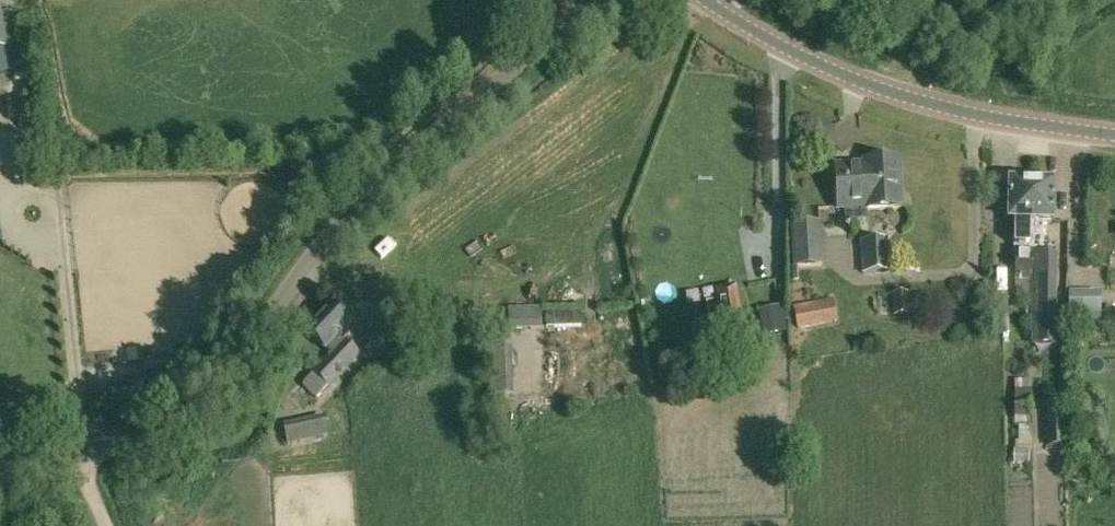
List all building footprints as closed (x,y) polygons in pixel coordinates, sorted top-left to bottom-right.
[(839,209),(867,207),(867,210),(902,208),(899,161),(865,162),(865,166),(837,167),(839,209)] [(1024,179),(1011,178),(1011,182),(1009,182),(1008,222),(1013,222),(1014,246),(1014,257),(1015,257),(1016,291),(1031,291),(1031,261),(1030,257),(1031,247),(1030,222),(1031,183),(1024,183),(1024,179)] [(1042,256),(1043,223),(1053,223),(1054,184),(1051,183),(1052,179),(1039,179),(1039,183),(1031,183),(1030,222),(1031,247),(1030,257),(1042,256)] [(823,266),(822,254),(819,223),(792,225),(796,256),(793,257),(794,269),(823,266)] [(860,242),(862,274),(891,273),(889,241),(860,242)] [(1030,304),(1030,328),(1056,328),(1056,257),(1042,256),(1030,257),(1031,261),(1031,291),(1030,304)] [(712,341),(672,354),(678,375),(689,371),(713,364),(732,352),(732,349),(730,331),(741,330),(736,288),(718,291),(719,303),(707,304),(713,334),(711,334),(712,341)] [(908,292),(892,293),(893,316),(909,315),(908,292)] [(1068,327),(1100,327),(1100,292),(1068,292),(1068,327)] [(797,330),(816,326),(812,303),(792,307),(797,330)] [(781,306),(758,310),(763,336),(786,332),(781,306)] [(315,372),(329,385),(330,386),(357,357),(342,342),(354,330),(331,308),(305,334),(329,357),(315,372)] [(366,339),(387,357),(408,337),(386,317),(366,339)] [(861,342),(853,342),(854,351),(862,351),(862,345),(862,342),(861,342)] [(512,347),(489,347),(489,363),(512,363),(512,347)] [(1014,391),(1015,420),(1030,421),(1031,393),(1031,392),(1014,391)] [(1046,447),(1066,447),(1064,402),(1045,402),(1046,447)] [(282,425),(287,445),(328,435),(324,415),(282,425)] [(1018,443),(1031,443),(1031,431),(1031,427),(1018,427),(1018,442),(1018,443)] [(1029,463),(1029,451),(1015,451),(1014,451),(1014,464),(1029,463)]
